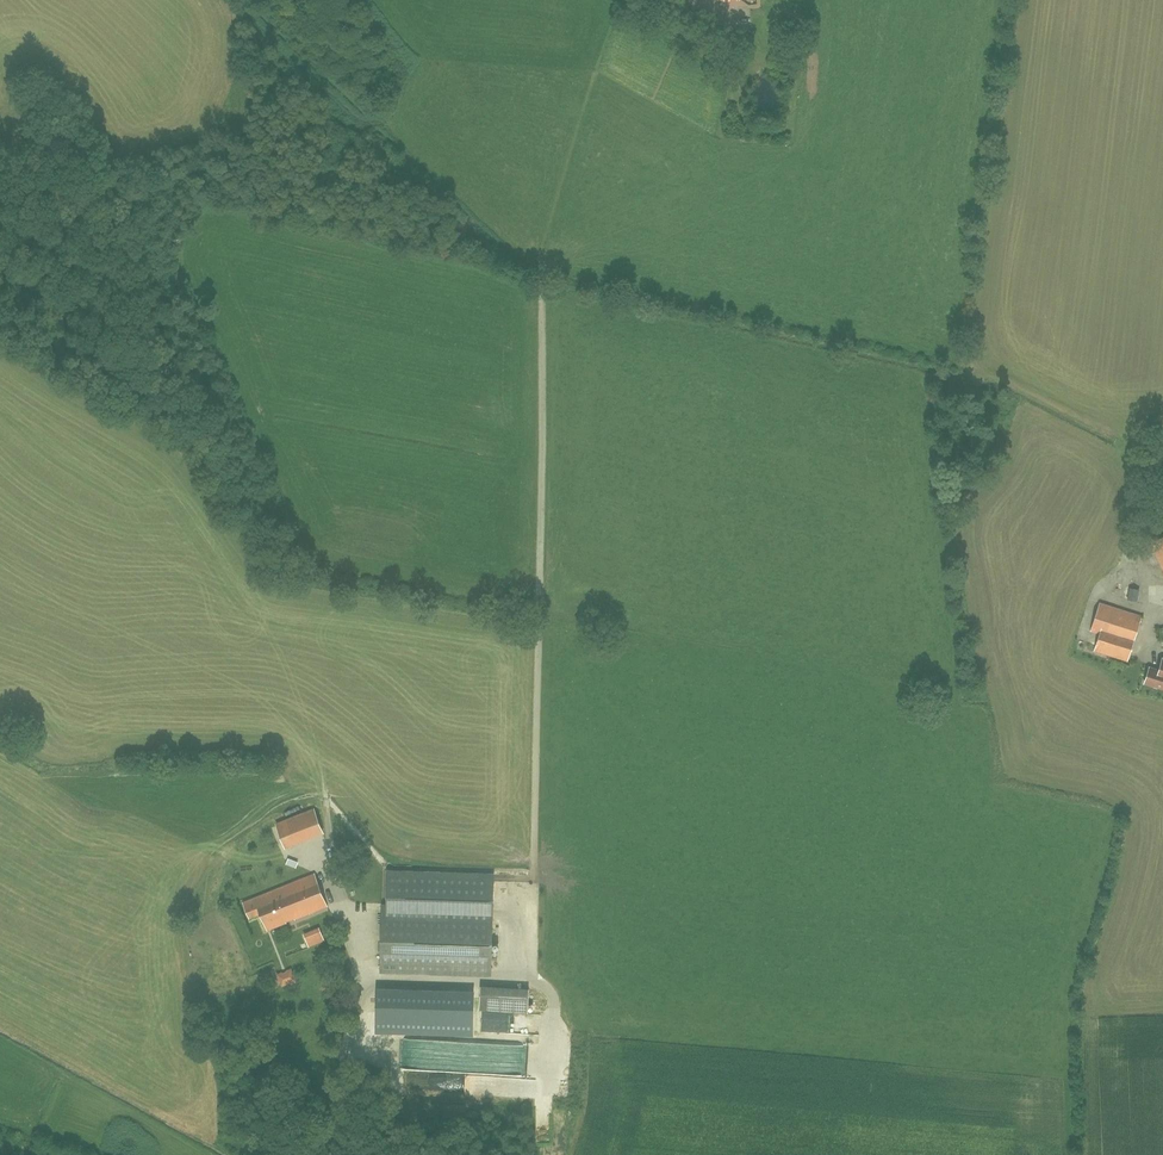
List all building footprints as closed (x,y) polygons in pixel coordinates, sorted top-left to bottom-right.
[(1150,543),(1162,568),(1162,537),(1150,543)] [(1138,601),(1140,589),(1129,587),(1127,599),(1138,601)] [(1142,616),(1100,603),(1091,630),(1101,633),(1095,651),(1127,661),(1142,616)] [(1159,671),(1150,668),(1145,683),(1162,688),(1162,660),(1159,671)] [(314,809),(277,824),(286,847),(323,832),(314,809)] [(389,872),(388,906),(383,905),(381,972),(491,975),(494,875),(389,872)] [(315,874),(243,902),(249,918),(261,913),(267,930),(327,906),(315,874)] [(301,932),(307,946),(323,939),(317,925),(301,932)] [(277,973),(281,985),(295,979),(290,968),(277,973)] [(474,999),(378,996),(377,1033),(473,1036),(474,999)] [(442,1047),(442,1040),(404,1038),(402,1062),(413,1063),(413,1065),(429,1065),(429,1056),(428,1056),(429,1046),(442,1047)]
